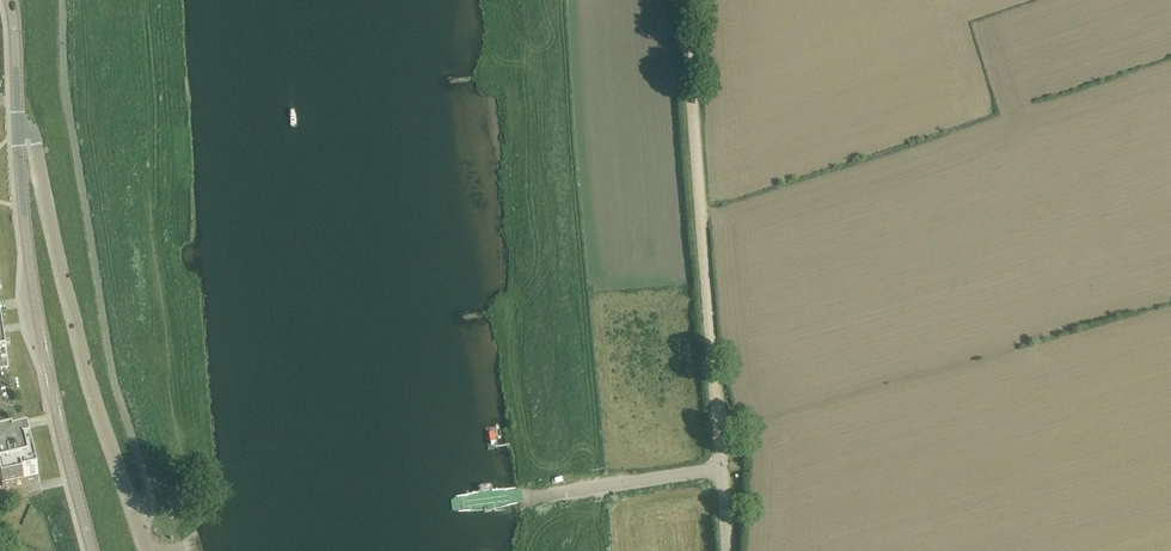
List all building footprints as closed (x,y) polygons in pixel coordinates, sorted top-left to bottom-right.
[(8,368),(9,368),(8,358),(5,340),(4,338),(5,338),(4,333),(3,325),(2,316),(0,316),(0,370),(8,368)] [(3,486),(15,482),(16,484),(25,482),(24,480),(26,480),(39,477),(30,437),(15,440),(14,439),(0,442),(0,486),(3,486)]
